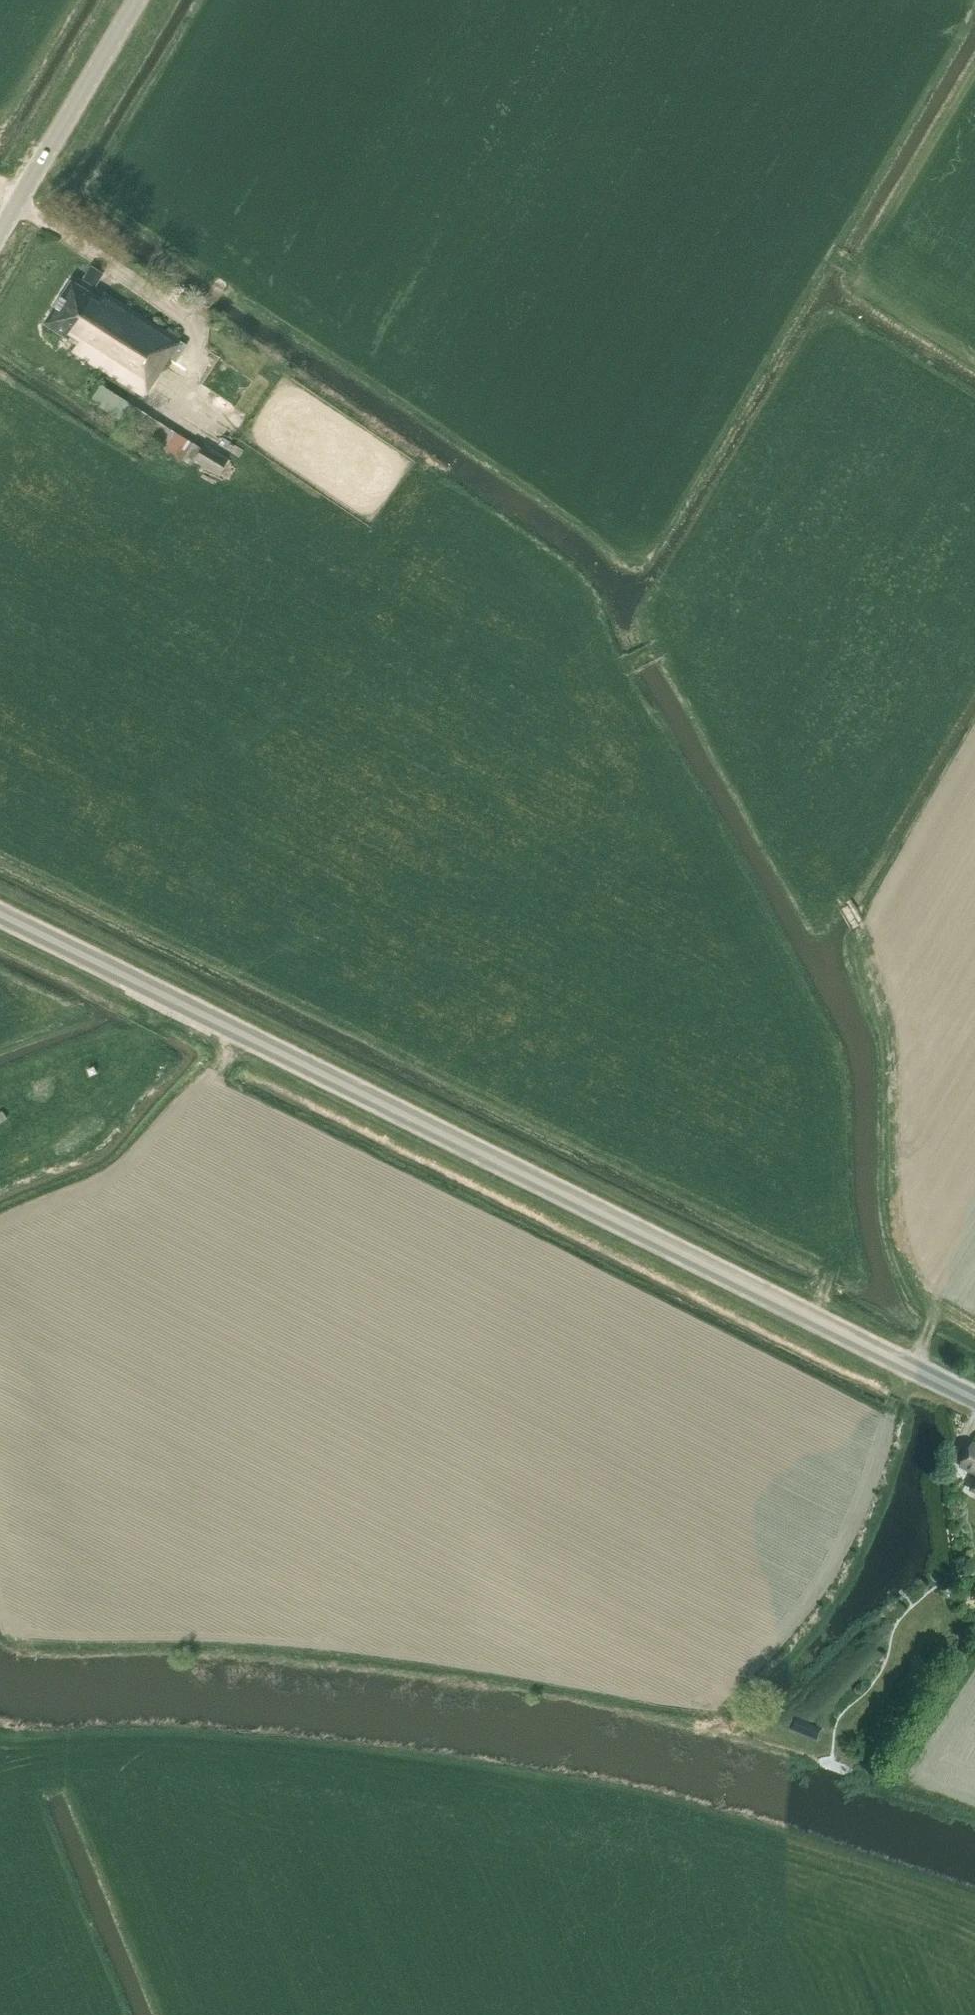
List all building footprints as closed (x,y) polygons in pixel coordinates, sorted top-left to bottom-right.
[(184,343),(104,292),(100,299),(71,280),(43,323),(77,344),(72,350),(108,373),(91,398),(191,463),(200,447),(119,396),(127,385),(144,396),(168,357),(176,362),(186,347),(186,346),(185,345),(185,344),(184,343)] [(229,459),(203,444),(193,461),(218,477),(229,459)] [(973,1443),(961,1464),(974,1471),(974,1444),(973,1443)]
